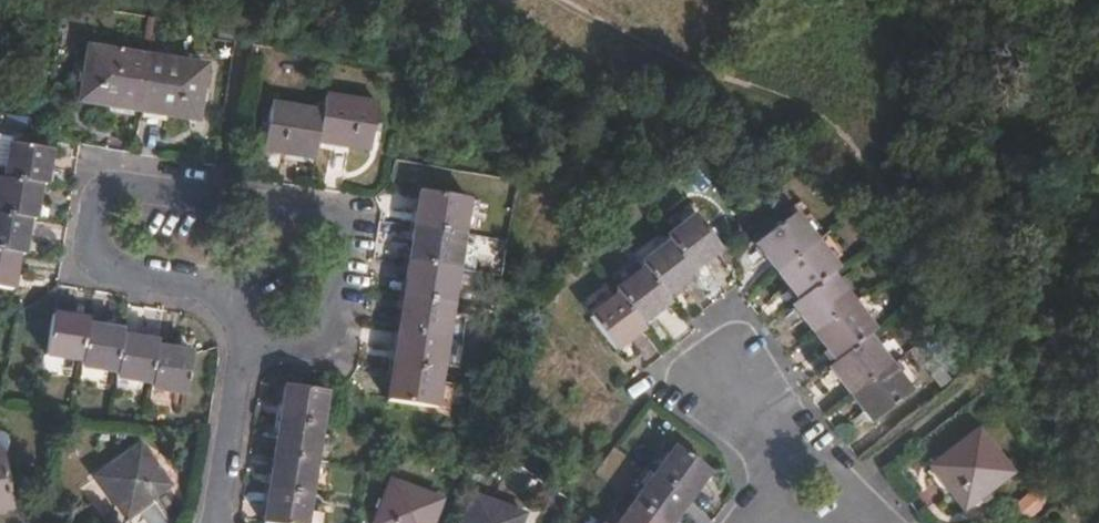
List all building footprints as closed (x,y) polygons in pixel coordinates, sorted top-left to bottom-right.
[(205,65),(88,46),(80,98),(195,120),(205,65)] [(321,113),(269,103),(261,150),(314,157),(316,142),(369,150),(377,105),(324,96),(321,113)] [(8,141),(2,177),(0,177),(0,286),(11,288),(16,254),(20,254),(26,219),(32,220),(38,182),(44,183),(51,148),(8,141)] [(466,200),(421,192),(387,401),(433,409),(466,200)] [(791,214),(755,242),(798,300),(791,305),(834,362),(829,366),(872,421),(910,393),(868,336),(872,332),(831,276),(836,271),(791,214)] [(617,295),(589,317),(613,350),(642,328),(639,324),(667,302),(665,299),(693,276),(689,271),(716,249),(692,217),(664,238),(668,244),(640,265),(643,269),(615,291),(617,295)] [(86,320),(51,314),(44,354),(81,360),(80,366),(115,371),(114,376),(150,382),(148,387),(184,394),(191,354),(154,347),(155,342),(121,336),(121,331),(85,325),(86,320)] [(282,385),(263,522),(304,522),(323,391),(282,385)] [(978,429),(931,466),(964,508),(1011,472),(978,429)] [(137,446),(94,478),(123,518),(167,487),(137,446)] [(676,448),(619,522),(670,522),(708,472),(676,448)] [(388,482),(373,522),(429,522),(438,502),(388,482)] [(1022,488),(1013,510),(1032,518),(1041,496),(1022,488)] [(470,498),(461,522),(517,522),(520,515),(470,498)]
